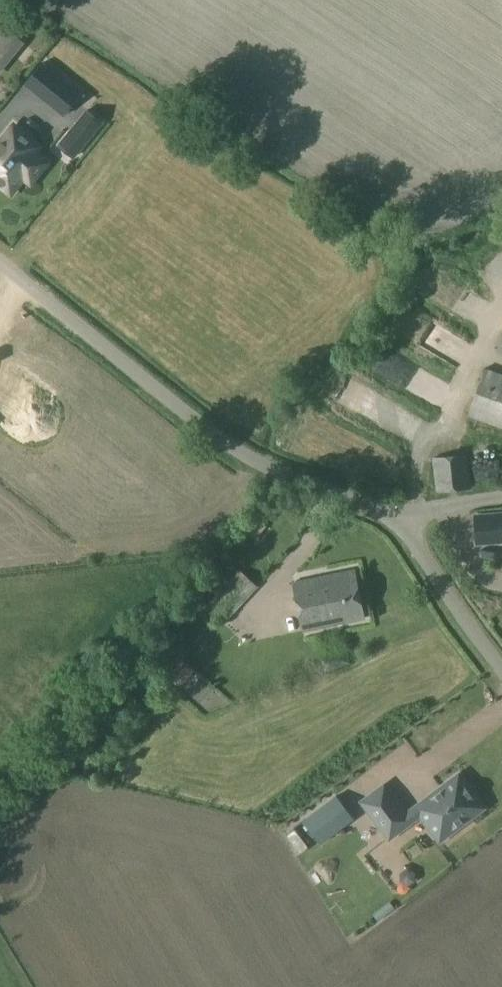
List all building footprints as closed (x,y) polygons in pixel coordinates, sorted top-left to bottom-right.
[(0,31),(0,67),(21,42),(3,27),(0,31)] [(43,71),(33,84),(62,107),(72,93),(43,71)] [(87,113),(65,145),(76,153),(97,121),(87,113)] [(0,151),(0,186),(14,196),(29,175),(24,170),(41,150),(15,130),(0,151)] [(467,417),(501,429),(501,374),(485,367),(467,417)] [(472,489),(469,454),(431,458),(435,492),(472,489)] [(477,543),(501,541),(501,513),(475,515),(477,543)] [(364,618),(354,569),(292,582),(302,631),(364,618)] [(221,624),(257,586),(240,571),(204,609),(221,624)] [(467,820),(467,816),(481,806),(458,775),(434,794),(432,791),(405,812),(383,784),(361,801),(389,837),(421,813),(441,840),(467,820)] [(320,845),(354,819),(336,795),(302,821),(320,845)] [(378,921),(385,915),(380,908),(373,914),(378,921)]
